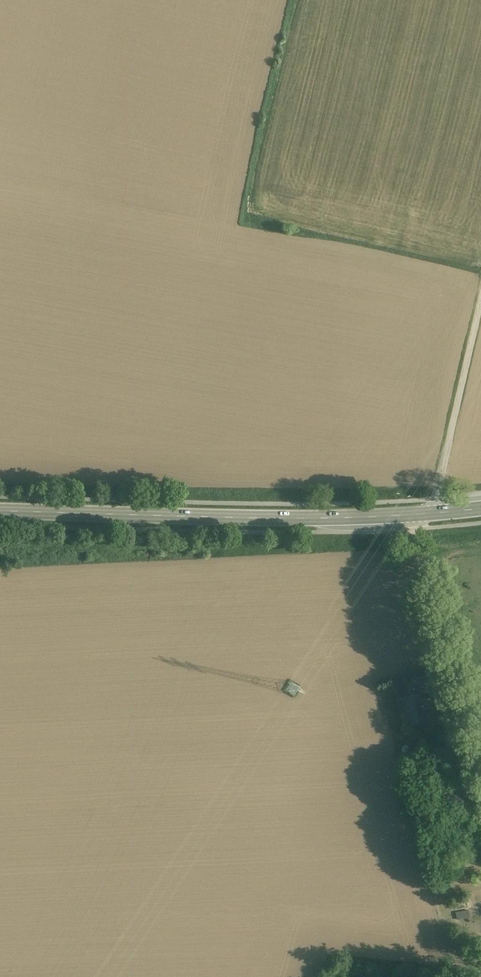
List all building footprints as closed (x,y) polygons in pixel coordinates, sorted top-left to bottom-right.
[(459,920),(472,916),(470,908),(457,912),(459,920)]
